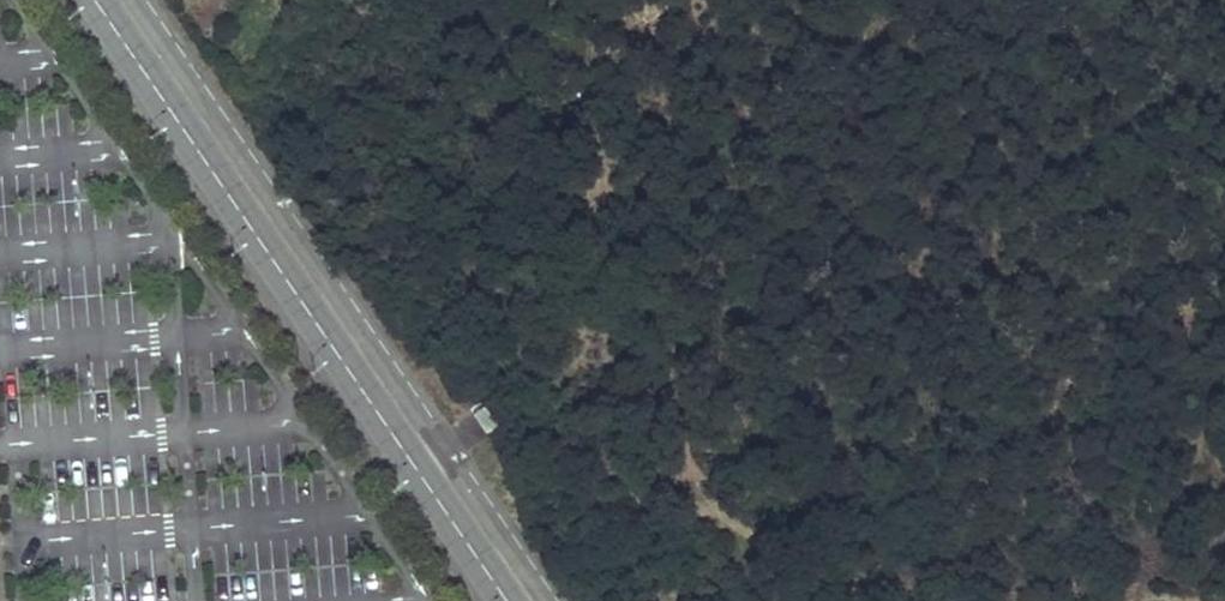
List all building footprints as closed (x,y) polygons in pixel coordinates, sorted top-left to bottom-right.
[(498,425),(484,406),(473,415),(487,434),(498,425)]
